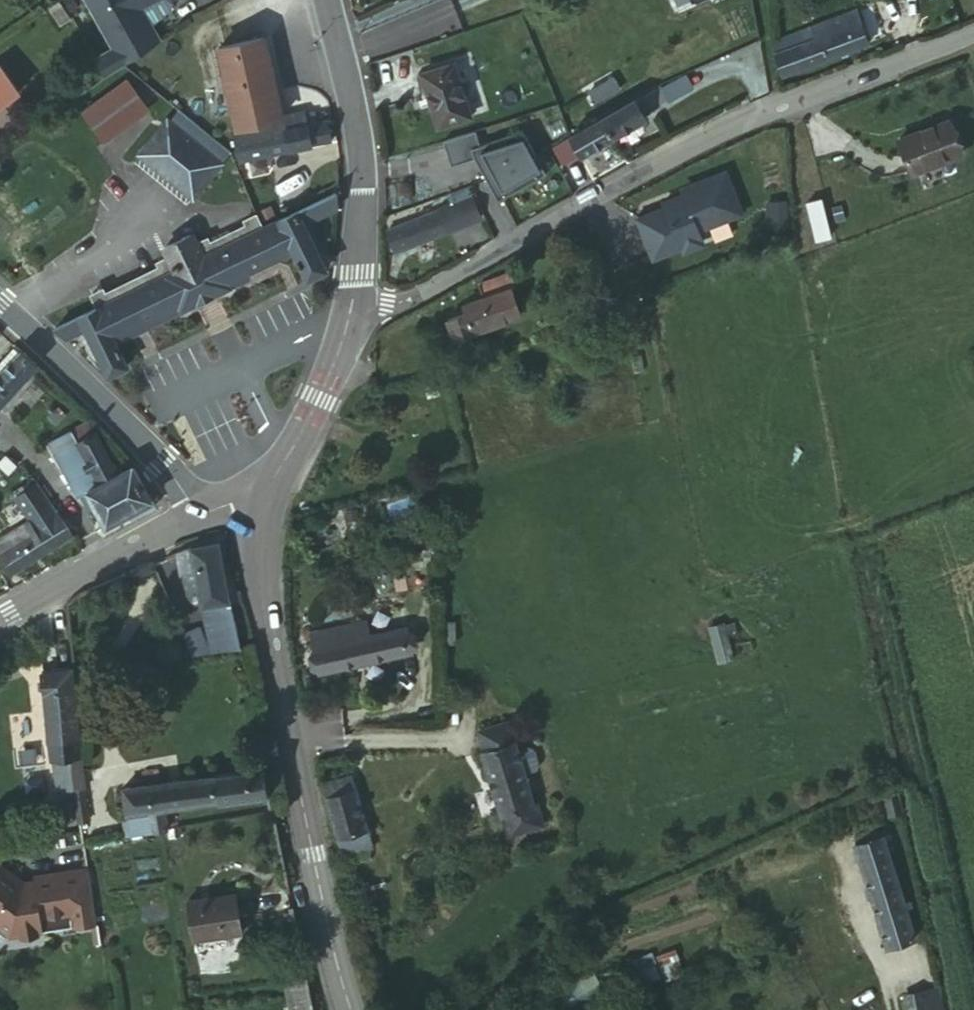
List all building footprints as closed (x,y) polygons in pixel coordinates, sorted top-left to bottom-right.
[(94,63),(101,77),(156,37),(146,23),(134,7),(145,0),(79,0),(77,2),(112,51),(94,63)] [(134,7),(146,23),(168,4),(168,0),(145,0),(134,7)] [(54,24),(65,15),(54,2),(43,10),(54,24)] [(850,8),(766,41),(780,71),(862,39),(853,20),(850,8)] [(215,47),(228,99),(273,89),(261,35),(215,47)] [(467,116),(451,61),(419,73),(436,127),(467,116)] [(16,94),(0,73),(0,105),(16,94)] [(101,138),(142,111),(121,83),(81,110),(101,138)] [(228,99),(235,128),(280,116),(273,89),(228,99)] [(599,118),(610,137),(641,121),(638,115),(655,107),(651,96),(633,105),(629,101),(599,118)] [(226,129),(233,158),(239,157),(275,149),(271,131),(315,120),(312,110),(280,116),(235,128),(226,129)] [(180,111),(172,122),(222,164),(230,154),(180,111)] [(963,148),(949,116),(903,135),(915,167),(963,148)] [(579,154),(610,137),(599,118),(568,135),(579,154)] [(329,138),(324,119),(315,120),(271,131),(275,149),(329,138)] [(195,199),(224,165),(222,164),(172,122),(169,120),(141,153),(195,199)] [(521,135),(473,161),(496,204),(544,178),(521,135)] [(579,154),(568,135),(550,145),(561,165),(579,154)] [(464,136),(446,142),(454,167),(473,161),(464,136)] [(243,163),(244,176),(268,174),(266,161),(243,163)] [(707,232),(750,213),(731,171),(698,186),(700,192),(666,207),(668,213),(641,225),(659,265),(687,252),(696,253),(706,249),(711,241),(707,232)] [(109,376),(129,366),(116,339),(180,308),(182,313),(252,279),(249,274),(294,252),(302,268),(309,282),(329,272),(305,222),(338,206),(331,193),(264,226),(98,308),(59,328),(65,340),(86,329),(109,376)] [(468,193),(433,208),(434,209),(442,229),(477,215),(468,193)] [(442,229),(434,209),(386,228),(394,248),(442,229)] [(98,308),(264,226),(258,215),(246,221),(248,224),(212,243),(210,238),(200,243),(195,234),(164,250),(168,257),(158,262),(161,267),(109,294),(107,289),(92,296),(98,308)] [(464,305),(467,314),(496,304),(504,326),(518,322),(511,302),(520,299),(513,276),(480,287),(484,300),(464,305)] [(496,304),(467,314),(450,319),(457,343),(504,326),(496,304)] [(9,350),(0,360),(0,377),(19,358),(12,352),(9,350)] [(19,358),(0,377),(0,404),(33,372),(19,358)] [(84,496),(96,489),(73,449),(89,439),(84,427),(45,447),(74,501),(84,496)] [(73,449),(96,489),(113,480),(89,439),(73,449)] [(101,529),(122,518),(144,505),(126,473),(113,480),(96,489),(84,496),(101,529)] [(9,496),(12,501),(23,494),(30,490),(26,485),(9,496)] [(23,494),(40,521),(51,514),(34,487),(30,490),(23,494)] [(40,521),(23,494),(12,501),(10,502),(24,526),(26,524),(29,527),(40,521)] [(125,523),(147,510),(144,505),(122,518),(125,523)] [(67,539),(51,514),(40,521),(29,527),(26,524),(24,526),(0,540),(0,566),(7,576),(67,539)] [(198,613),(225,605),(213,549),(190,552),(185,555),(192,579),(198,613)] [(185,555),(170,561),(176,582),(192,579),(185,555)] [(208,660),(235,655),(225,605),(198,613),(208,660)] [(409,653),(405,629),(364,638),(361,623),(313,635),(322,673),(409,653)] [(730,623),(716,628),(727,661),(742,656),(730,623)] [(191,636),(177,639),(186,664),(199,662),(191,636)] [(76,757),(67,677),(36,681),(47,765),(49,765),(53,796),(72,794),(67,763),(67,758),(76,757)] [(538,803),(518,741),(486,752),(505,814),(538,803)] [(119,795),(125,842),(149,839),(146,817),(162,817),(263,801),(259,775),(119,795)] [(375,847),(356,778),(327,784),(344,856),(375,847)] [(149,839),(155,838),(165,836),(162,817),(146,817),(149,839)] [(919,943),(886,842),(855,852),(888,954),(919,943)] [(9,939),(18,938),(23,941),(33,939),(37,935),(41,934),(39,922),(70,917),(64,875),(32,880),(33,889),(16,892),(15,887),(19,883),(0,869),(0,933),(9,939)] [(188,947),(237,941),(232,905),(184,912),(188,947)] [(682,936),(650,949),(657,966),(689,953),(682,936)] [(906,1009),(940,1009),(940,984),(905,985),(906,1009)]
